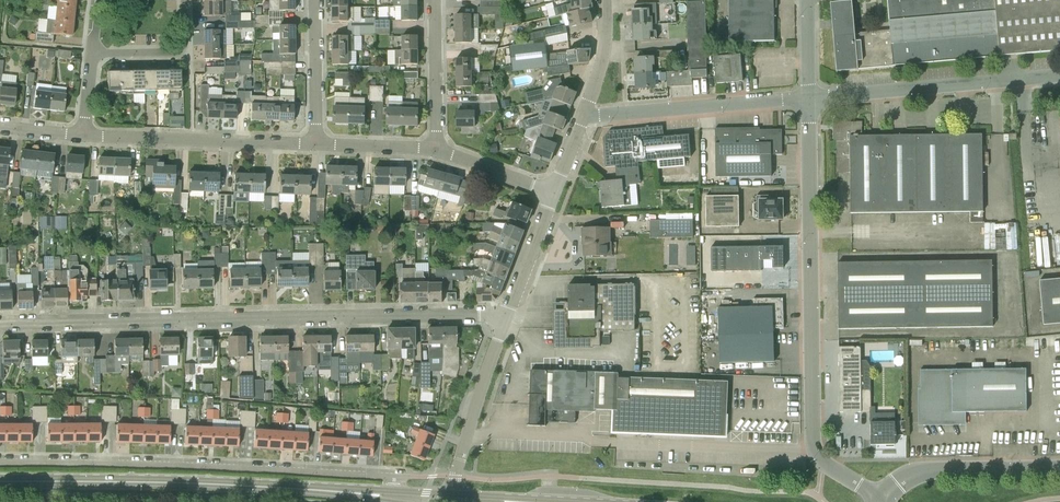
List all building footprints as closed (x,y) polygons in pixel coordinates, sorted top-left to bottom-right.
[(76,0),(56,0),(56,7),(75,9),(76,0)] [(269,11),(294,11),(294,0),(269,0),(269,11)] [(592,7),(591,0),(571,0),(571,3),(561,6),(554,7),(556,16),(566,13),(592,7)] [(774,41),(774,0),(729,0),(729,42),(774,41)] [(1059,51),(1059,0),(887,0),(891,35),(860,38),(861,48),(856,49),(851,1),(831,4),(837,71),(894,66),(1059,51)] [(688,71),(707,69),(706,1),(687,2),(688,71)] [(254,22),(254,21),(241,21),(241,14),(231,14),(231,2),(203,3),(203,17),(225,17),(225,22),(254,22)] [(73,23),(75,9),(56,7),(54,21),(73,23)] [(417,7),(401,7),(401,21),(417,21),(417,7)] [(592,7),(566,13),(569,27),(592,22),(589,9),(592,8),(592,7)] [(332,22),(348,22),(354,22),(354,8),(348,8),(332,8),(332,22)] [(633,26),(652,25),(652,18),(649,18),(649,10),(633,11),(633,26)] [(456,29),(471,29),(478,29),(478,15),(456,15),(456,29)] [(14,26),(18,20),(12,16),(8,22),(14,26)] [(73,23),(54,21),(46,20),(45,33),(35,32),(35,34),(30,34),(29,40),(34,41),(34,42),(52,43),(53,35),(72,37),(73,23)] [(375,29),(390,29),(390,20),(375,20),(375,23),(375,29)] [(550,29),(544,30),(546,38),(555,36),(567,33),(565,25),(550,29)] [(652,25),(633,26),(634,40),(657,39),(656,31),(652,31),(652,25)] [(131,43),(153,44),(153,36),(159,36),(159,26),(131,26),(131,43)] [(278,41),(295,41),(295,26),(278,26),(278,27),(271,27),(271,34),(278,34),(278,41)] [(471,29),(456,29),(456,44),(472,44),(471,29)] [(203,46),(226,46),(226,31),(203,31),(203,46)] [(354,51),(354,36),(348,36),(333,37),(333,52),(349,52),(349,51),(354,51)] [(402,50),(418,50),(418,36),(401,36),(402,50)] [(512,71),(543,68),(569,65),(588,62),(590,49),(546,54),(544,38),(539,39),(531,41),(523,43),(509,45),(512,71)] [(278,41),(278,55),(295,55),(295,41),(278,41)] [(226,46),(203,46),(203,60),(226,60),(226,46)] [(71,52),(58,50),(57,51),(55,51),(54,57),(70,59),(71,52)] [(418,50),(402,50),(395,50),(395,65),(418,65),(418,50)] [(349,52),(333,52),(333,66),(349,66),(349,52)] [(266,57),(273,57),(273,54),(262,54),(262,62),(266,62),(266,57)] [(716,84),(743,81),(741,54),(714,57),(716,84)] [(224,61),(224,67),(239,67),(239,61),(245,61),(250,61),(250,57),(229,57),(229,61),(224,61)] [(636,73),(652,73),(652,65),(654,65),(654,58),(635,59),(636,73)] [(456,73),(472,73),(472,59),(456,59),(456,73)] [(16,83),(1,82),(3,61),(0,61),(0,83),(0,87),(0,105),(13,107),(16,83)] [(569,65),(543,68),(544,73),(547,72),(548,77),(570,73),(569,65)] [(707,69),(688,71),(666,72),(667,87),(692,86),(692,79),(707,77),(707,69)] [(168,72),(168,91),(180,91),(180,71),(168,72)] [(107,92),(120,92),(120,72),(107,73),(107,92)] [(120,92),(132,92),(132,72),(120,72),(120,92)] [(132,92),(144,92),(144,72),(132,72),(132,92)] [(144,92),(156,91),(156,72),(144,72),(144,92)] [(156,91),(168,91),(168,72),(156,72),(156,91)] [(33,87),(34,74),(27,73),(25,86),(33,87)] [(351,86),(351,73),(335,73),(335,79),(343,80),(343,86),(351,86)] [(472,73),(456,73),(456,88),(472,87),(472,73)] [(489,73),(480,73),(480,84),(489,84),(489,73)] [(652,73),(636,73),(637,88),(655,87),(655,81),(652,81),(652,73)] [(571,106),(576,93),(563,88),(561,78),(553,79),(554,85),(552,91),(544,93),(543,89),(525,93),(527,104),(534,103),(544,101),(553,99),(571,106)] [(222,100),(222,96),(222,89),(208,89),(208,86),(200,85),(199,112),(207,112),(206,119),(221,119),(222,100)] [(480,94),(495,94),(492,88),(488,88),(488,85),(480,86),(480,94)] [(49,111),(51,93),(35,91),(33,109),(49,111)] [(51,93),(49,111),(64,113),(66,95),(51,93)] [(495,94),(480,94),(480,104),(498,103),(495,94)] [(235,120),(236,103),(236,96),(222,96),(222,100),(221,119),(235,120)] [(265,121),(265,105),(265,97),(251,96),(251,105),(250,121),(265,121)] [(279,105),(279,97),(265,97),(265,105),(265,121),(279,122),(279,105)] [(279,105),(279,122),(293,122),(294,97),(279,97),(279,105)] [(349,124),(350,98),(335,97),(334,124),(349,124)] [(350,98),(349,124),(364,125),(365,99),(350,98)] [(509,99),(501,101),(502,108),(510,106),(509,99)] [(544,101),(545,111),(547,111),(566,118),(571,106),(553,99),(544,101)] [(402,126),(403,103),(388,102),(387,125),(402,126)] [(403,103),(402,126),(418,126),(418,103),(403,103)] [(543,124),(555,128),(561,131),(566,118),(547,111),(545,116),(541,118),(540,115),(525,119),(521,121),(523,128),(524,130),(527,129),(543,124)] [(457,128),(474,128),(474,112),(457,112),(457,128)] [(836,123),(837,173),(850,173),(851,213),(983,212),(982,134),(862,136),(862,122),(836,123)] [(543,124),(527,129),(525,136),(537,141),(531,157),(541,161),(541,159),(550,162),(556,145),(550,141),(555,128),(543,124)] [(636,139),(664,137),(663,126),(609,131),(603,138),(605,167),(616,166),(617,170),(639,168),(638,162),(636,139)] [(760,130),(760,128),(715,128),(716,177),(772,177),(771,155),(782,155),(782,138),(778,139),(777,130),(760,130)] [(691,157),(689,135),(664,137),(636,139),(638,162),(691,157)] [(497,144),(489,145),(491,154),(498,153),(497,144)] [(7,171),(8,166),(9,150),(0,149),(0,171),(7,171)] [(36,171),(38,153),(22,151),(20,169),(36,171)] [(38,153),(36,171),(36,177),(43,178),(43,181),(51,182),(51,177),(52,173),(54,155),(38,153)] [(59,178),(57,193),(64,194),(65,179),(81,180),(82,175),(81,175),(83,157),(67,156),(65,178),(59,178)] [(114,177),(114,159),(99,159),(98,176),(114,177)] [(114,159),(114,177),(129,178),(129,160),(114,159)] [(145,186),(151,186),(174,187),(175,168),(163,167),(163,161),(146,160),(145,178),(145,186)] [(325,186),(331,186),(333,195),(340,195),(340,193),(340,186),(340,168),(326,167),(325,186)] [(340,168),(340,186),(340,193),(348,193),(348,187),(355,187),(356,168),(340,168)] [(639,168),(617,170),(617,180),(600,182),(602,208),(625,206),(623,185),(640,184),(640,176),(639,176),(639,168)] [(388,196),(388,187),(389,169),(374,169),(373,195),(388,196)] [(389,169),(388,187),(404,187),(404,170),(389,169)] [(438,192),(443,175),(428,170),(426,176),(421,174),(417,185),(422,187),(422,188),(438,192)] [(18,189),(20,173),(13,172),(12,188),(18,189)] [(203,192),(203,174),(189,173),(188,192),(203,192)] [(203,174),(203,192),(218,193),(219,174),(203,174)] [(248,194),(249,175),(234,175),(234,193),(248,194)] [(249,175),(248,194),(264,194),(264,176),(249,175)] [(456,207),(462,207),(463,204),(466,197),(468,191),(456,187),(458,179),(443,175),(438,192),(453,197),(454,196),(459,197),(457,205),(456,207)] [(294,195),(294,177),(280,176),(279,195),(279,202),(293,203),(294,195)] [(57,193),(59,178),(51,177),(51,182),(50,192),(57,193)] [(294,177),(294,195),(309,196),(310,177),(294,177)] [(363,205),(363,191),(355,191),(354,205),(363,205)] [(225,195),(225,209),(232,209),(233,196),(225,195)] [(706,227),(739,227),(739,196),(706,197),(706,227)] [(768,200),(768,196),(756,196),(756,202),(759,202),(759,220),(783,220),(782,200),(768,200)] [(410,211),(417,211),(418,197),(410,197),(410,211)] [(315,212),(315,225),(323,225),(323,213),(324,199),(316,198),(315,212)] [(523,231),(531,210),(512,202),(510,210),(507,209),(506,213),(495,209),(493,216),(501,219),(502,216),(511,219),(509,225),(523,231)] [(51,217),(39,217),(39,230),(51,230),(51,217)] [(66,217),(54,217),(54,230),(66,230),(66,217)] [(650,238),(693,238),(693,220),(650,221),(650,238)] [(523,231),(509,225),(506,224),(503,230),(493,226),(491,232),(519,243),(523,231)] [(428,225),(427,225),(422,225),(415,225),(415,240),(422,240),(422,233),(429,233),(428,225)] [(382,235),(391,235),(391,226),(382,226),(382,235)] [(609,243),(609,229),(583,229),(583,239),(584,239),(584,255),(606,255),(606,243),(609,243)] [(514,254),(519,243),(491,232),(488,238),(498,242),(497,247),(514,254)] [(514,254),(497,247),(485,243),(474,244),(474,250),(483,249),(486,250),(485,251),(489,252),(494,254),(491,262),(509,268),(514,254)] [(308,266),(315,266),(315,244),(308,244),(308,261),(291,261),(291,268),(292,287),(307,287),(307,269),(308,269),(308,266)] [(315,244),(315,266),(323,266),(323,244),(315,244)] [(698,264),(698,245),(690,245),(689,263),(698,264)] [(783,246),(761,247),(761,260),(772,260),(772,268),(783,268),(783,246)] [(762,271),(761,260),(761,247),(711,247),(711,272),(762,271)] [(143,248),(142,248),(142,267),(149,266),(150,266),(150,257),(150,248),(143,248)] [(259,275),(268,275),(268,253),(261,253),(261,267),(259,267),(259,269),(244,269),(245,288),(260,288),(259,275)] [(292,287),(291,268),(276,268),(276,267),(274,267),(274,262),(275,262),(275,253),(268,253),(268,275),(277,275),(277,287),(292,287)] [(221,268),(221,254),(220,254),(213,254),(214,261),(198,261),(198,270),(197,270),(197,289),(212,289),(212,270),(214,270),(214,268),(221,268)] [(96,296),(96,281),(96,278),(88,279),(87,269),(83,266),(77,266),(77,256),(68,256),(68,281),(69,289),(69,301),(71,301),(72,302),(76,302),(77,301),(86,301),(86,295),(96,296)] [(116,257),(118,301),(133,301),(133,293),(131,293),(131,292),(133,292),(133,290),(131,290),(131,282),(142,281),(142,263),(133,263),(133,280),(125,280),(125,264),(128,264),(127,256),(116,257)] [(357,262),(356,256),(346,256),(346,291),(364,291),(365,293),(371,293),(373,291),(374,291),(373,262),(357,262)] [(110,301),(118,301),(116,257),(107,257),(107,281),(101,281),(101,280),(96,281),(96,296),(101,296),(101,302),(103,302),(104,304),(109,304),(110,301)] [(509,268),(491,262),(483,259),(474,260),(474,265),(480,265),(478,270),(505,280),(509,268)] [(53,271),(54,309),(67,309),(67,289),(69,289),(68,281),(62,281),(60,281),(60,260),(53,260),(53,271)] [(992,260),(838,263),(839,329),(993,327),(992,260)] [(228,267),(229,268),(230,288),(245,288),(244,269),(244,263),(229,264),(228,264),(228,267)] [(323,291),(339,291),(339,271),(339,263),(327,263),(327,272),(323,272),(323,291)] [(416,303),(416,272),(415,269),(402,269),(402,264),(396,265),(396,278),(401,278),(401,303),(416,303)] [(165,269),(157,270),(149,270),(150,290),(165,289),(165,269)] [(444,280),(444,271),(444,269),(436,269),(436,284),(429,284),(429,283),(429,303),(443,302),(443,290),(453,290),(453,281),(453,280),(444,280)] [(183,289),(197,289),(197,270),(182,270),(183,289)] [(459,282),(465,282),(465,276),(473,276),(472,279),(477,281),(491,287),(490,289),(500,292),(505,280),(478,270),(478,271),(444,271),(444,280),(453,280),(453,281),(458,280),(459,282)] [(41,309),(54,309),(53,271),(48,271),(48,282),(44,282),(42,284),(41,287),(41,290),(40,290),(41,309)] [(429,303),(429,283),(424,283),(424,280),(426,278),(424,276),(424,272),(416,272),(416,303),(429,303)] [(1059,323),(1059,279),(1040,281),(1044,325),(1059,323)] [(496,302),(500,292),(490,289),(491,287),(477,281),(476,281),(477,282),(477,302),(496,302)] [(16,284),(17,288),(17,310),(32,309),(32,292),(26,292),(26,284),(16,284)] [(555,311),(556,347),(600,347),(600,331),(635,331),(634,284),(568,285),(569,311),(555,311)] [(11,310),(11,291),(0,291),(0,310),(11,310)] [(720,363),(774,362),(773,329),(784,329),(783,298),(753,299),(753,308),(718,308),(720,363)] [(400,360),(400,350),(400,329),(387,330),(387,351),(387,355),(380,355),(381,371),(389,371),(389,360),(400,360)] [(400,329),(400,350),(406,350),(406,360),(413,359),(413,329),(400,329)] [(428,351),(442,351),(441,329),(428,329),(428,351)] [(441,329),(442,351),(442,363),(440,375),(455,378),(458,369),(458,348),(456,348),(456,329),(441,329)] [(316,362),(316,337),(302,337),(302,351),(295,351),(296,372),(295,384),(301,384),(301,372),(302,372),(302,367),(316,367),(316,362)] [(316,337),(316,362),(330,362),(330,357),(330,337),(316,337)] [(345,337),(345,353),(345,359),(346,359),(346,363),(359,364),(359,361),(359,353),(359,337),(345,337)] [(381,371),(380,355),(373,355),(373,337),(359,337),(359,353),(359,361),(373,361),(373,371),(381,371)] [(228,358),(245,358),(244,338),(228,339),(228,358)] [(258,360),(274,360),(273,338),(259,338),(259,353),(258,353),(258,360)] [(289,360),(289,372),(296,372),(295,351),(287,352),(287,338),(273,338),(274,360),(289,360)] [(150,362),(150,377),(154,377),(154,372),(161,372),(161,367),(168,367),(168,356),(178,356),(178,339),(159,340),(159,357),(159,360),(153,360),(153,361),(150,362)] [(197,358),(212,358),(212,339),(197,339),(197,358)] [(99,374),(99,360),(93,360),(93,356),(93,340),(77,341),(77,357),(86,357),(86,365),(93,365),(93,385),(99,385),(99,374)] [(129,356),(129,340),(114,340),(114,356),(106,356),(106,360),(99,360),(99,374),(114,373),(120,373),(120,365),(129,365),(129,356)] [(129,340),(129,356),(142,356),(142,340),(129,340)] [(31,358),(47,358),(47,341),(31,342),(31,358)] [(61,357),(61,360),(61,363),(77,363),(77,357),(77,341),(60,341),(61,357)] [(17,366),(19,360),(19,358),(18,358),(18,342),(2,342),(2,343),(2,359),(1,359),(1,360),(3,360),(3,364),(9,366),(10,363),(17,366)] [(861,361),(861,347),(839,347),(840,413),(871,412),(871,390),(871,367),(866,361),(861,361)] [(330,357),(330,362),(330,370),(330,382),(338,382),(338,378),(338,359),(338,357),(330,357)] [(338,359),(338,378),(346,378),(346,363),(346,359),(345,359),(338,359)] [(420,377),(419,385),(419,389),(430,388),(429,362),(420,363),(420,364),(420,377)] [(413,363),(412,377),(420,377),(420,364),(413,363)] [(184,376),(192,375),(192,364),(184,364),(184,376)] [(921,423),(963,422),(963,412),(1027,411),(1026,369),(920,370),(921,423)] [(605,410),(617,411),(618,377),(618,373),(554,371),(531,370),(529,426),(545,427),(546,422),(575,423),(576,411),(595,411),(595,410),(600,410),(600,412),(605,412),(605,410)] [(252,380),(252,376),(238,376),(238,400),(253,399),(252,380)] [(411,384),(419,385),(420,377),(412,377),(411,384)] [(617,411),(616,432),(726,437),(728,382),(618,377),(617,411)] [(50,378),(43,381),(47,388),(54,385),(50,378)] [(264,399),(263,383),(263,380),(253,380),(252,380),(253,399),(264,399)] [(220,381),(220,391),(229,392),(230,382),(220,381)] [(170,425),(177,425),(178,409),(170,409),(170,422),(170,425)] [(178,409),(177,425),(185,425),(186,409),(178,409)] [(247,428),(248,412),(240,411),(239,427),(247,428)] [(248,412),(247,428),(254,428),(256,412),(248,412)] [(316,432),(317,416),(309,416),(308,432),(316,432)] [(142,443),(143,421),(143,426),(130,425),(129,443),(142,443)] [(156,426),(156,421),(143,421),(142,443),(155,444),(156,426)] [(871,445),(895,445),(895,422),(871,422),(871,445)] [(47,442),(61,442),(60,424),(47,425),(47,442)] [(61,442),(74,442),(73,424),(60,424),(61,442)] [(74,442),(87,442),(86,424),(73,424),(74,442)] [(86,424),(87,442),(100,442),(100,424),(86,424)] [(18,442),(18,425),(5,425),(5,442),(18,442)] [(18,425),(18,442),(31,442),(31,425),(18,425)] [(129,443),(130,425),(116,425),(116,442),(129,443)] [(169,444),(170,427),(156,426),(155,444),(169,444)] [(198,445),(199,428),(185,427),(185,445),(198,445)] [(211,446),(212,428),(199,428),(198,445),(211,446)] [(224,446),(225,429),(212,428),(211,446),(224,446)] [(415,440),(429,445),(433,436),(412,428),(410,433),(416,436),(415,440)] [(225,429),(224,446),(238,447),(238,429),(225,429)] [(267,449),(268,431),(254,430),(253,448),(267,449)] [(331,454),(332,438),(333,431),(319,430),(317,452),(331,454)] [(280,450),(281,432),(268,431),(267,449),(280,450)] [(293,450),(294,433),(281,432),(280,450),(293,450)] [(359,441),(358,456),(371,457),(373,434),(359,432),(359,441)] [(294,433),(293,450),(306,451),(307,434),(294,433)] [(344,455),(346,440),(332,438),(331,454),(344,455)] [(358,456),(359,441),(346,440),(344,455),(358,456)] [(423,461),(429,445),(415,440),(409,456),(423,461)]
